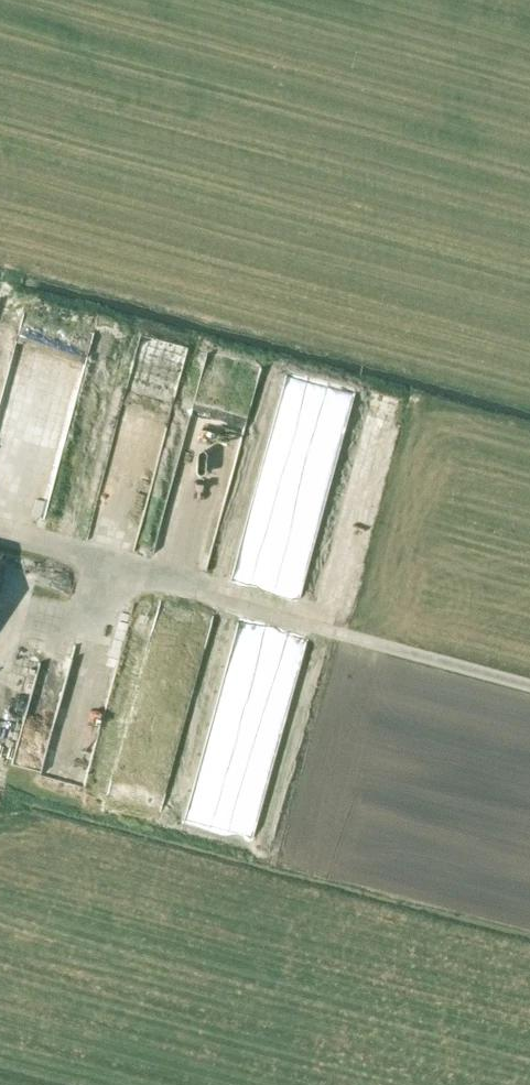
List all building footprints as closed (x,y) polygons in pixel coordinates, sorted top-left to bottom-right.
[(0,410),(0,481),(14,484),(53,320),(23,313),(0,410)] [(117,331),(84,322),(37,514),(71,522),(117,331)] [(148,460),(176,348),(138,338),(92,525),(116,531),(111,547),(148,557),(171,465),(148,460)] [(283,379),(241,573),(271,580),(314,386),(283,379)] [(242,408),(248,396),(233,389),(227,402),(242,408)] [(337,614),(380,402),(345,395),(301,606),(337,614)] [(107,791),(143,799),(179,640),(143,632),(107,791)] [(226,830),(262,839),(312,647),(275,638),(226,830)] [(194,682),(168,814),(204,821),(231,690),(194,682)]
